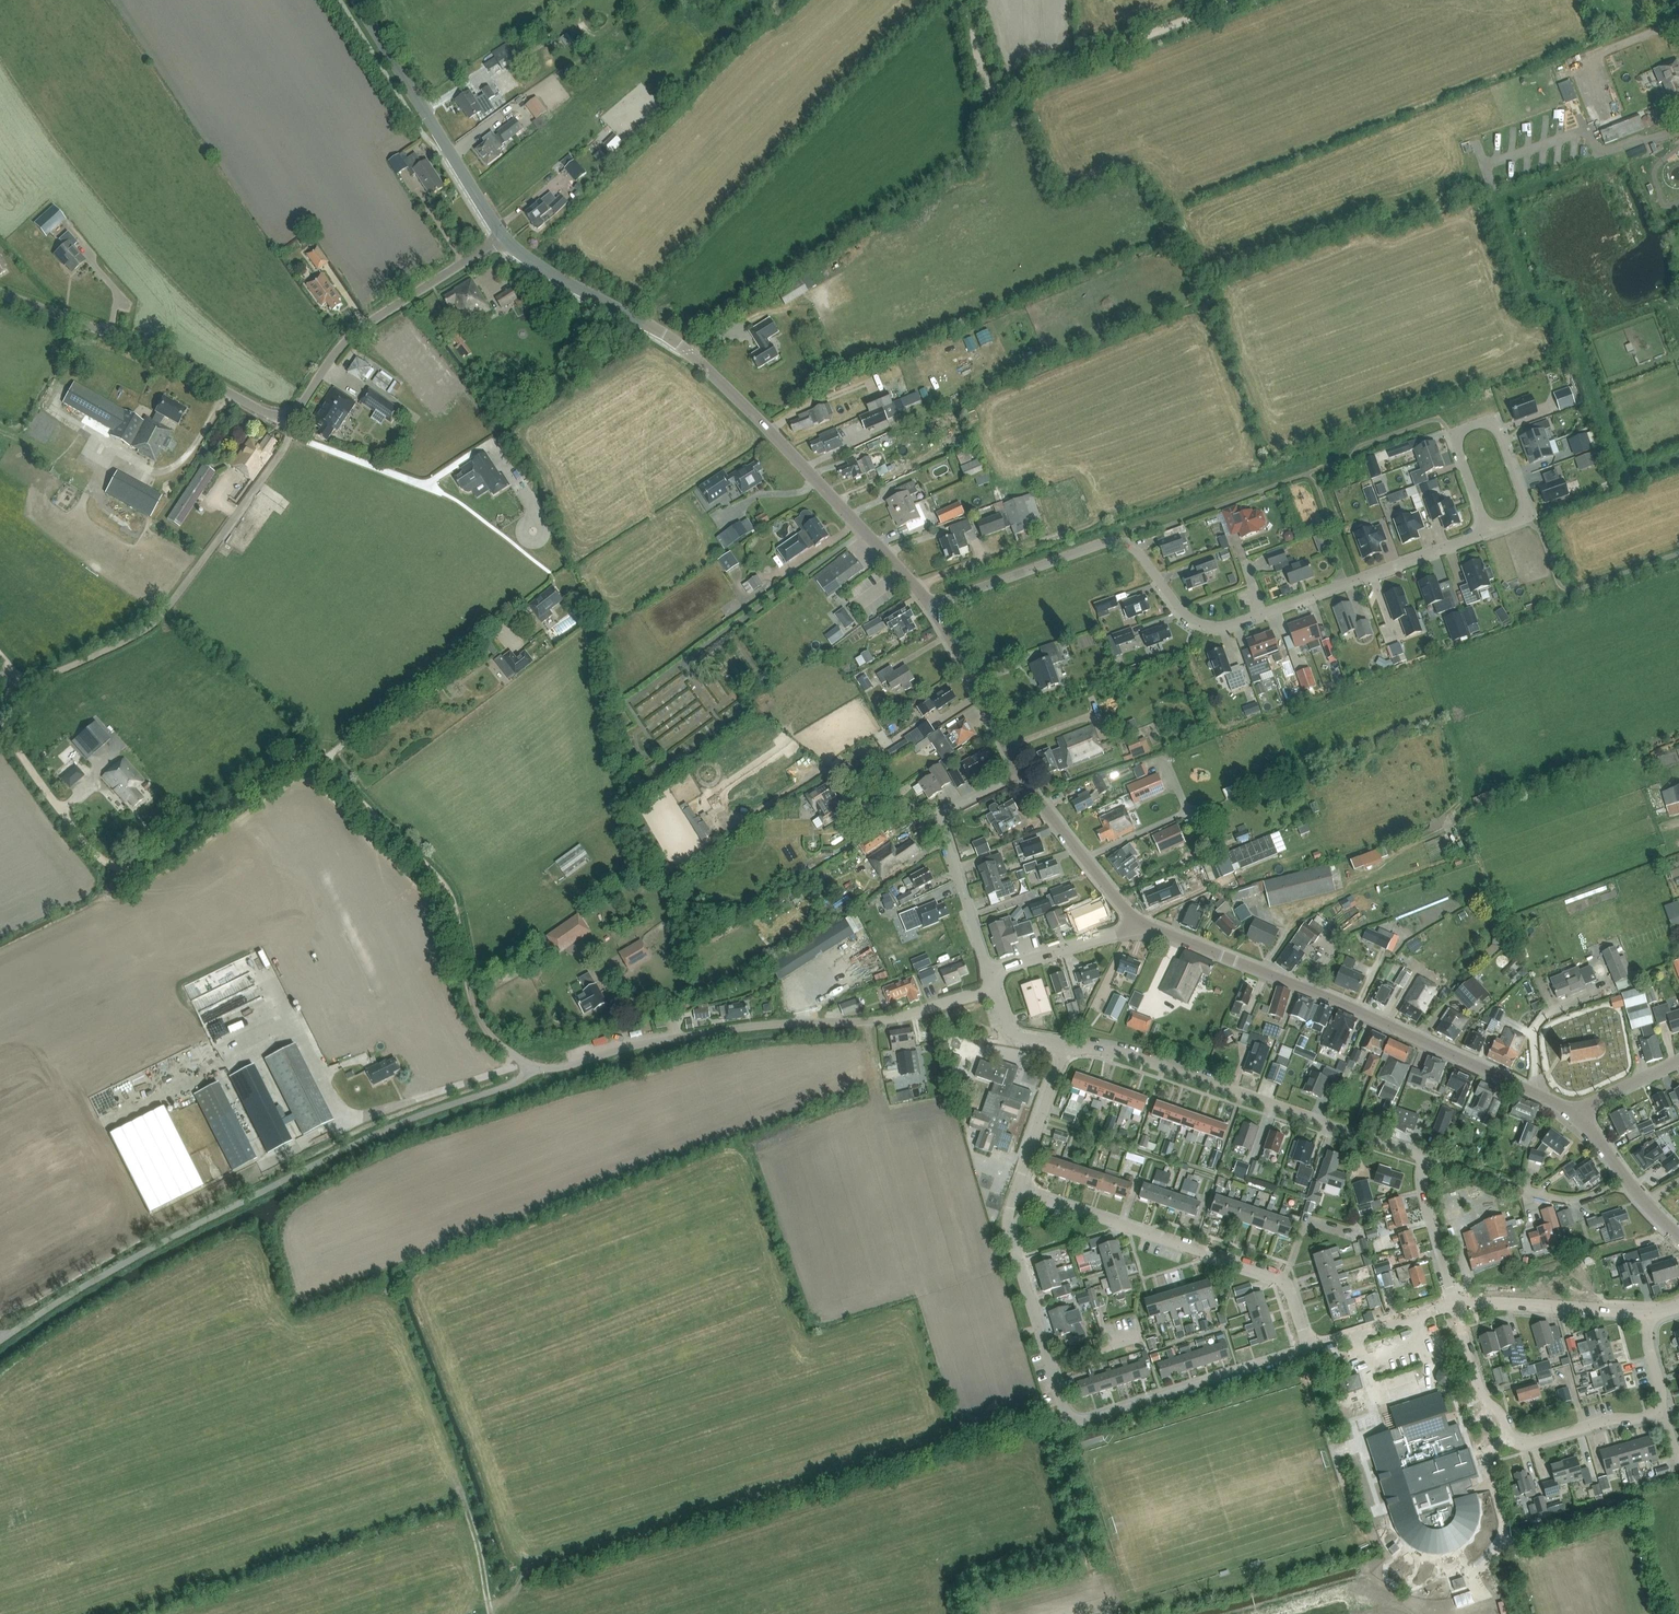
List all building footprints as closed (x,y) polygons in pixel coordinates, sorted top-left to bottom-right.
[(502,70),(519,60),(511,48),(495,59),(499,65),(502,70)] [(1653,70),(1659,84),(1664,82),(1672,102),(1678,99),(1678,88),(1678,89),(1677,84),(1678,83),(1678,66),(1677,60),(1659,67),(1659,68),(1653,70)] [(1652,78),(1634,84),(1641,104),(1659,98),(1652,78)] [(479,98),(475,101),(472,96),(470,92),(456,100),(460,106),(461,105),(463,109),(469,119),(482,111),(484,115),(494,109),(489,101),(495,97),(489,86),(482,90),(485,95),(479,98)] [(526,106),(537,120),(547,112),(536,98),(526,106)] [(1666,111),(1663,106),(1653,110),(1655,116),(1666,111)] [(1644,129),(1638,115),(1612,125),(1612,127),(1600,131),(1605,144),(1644,129)] [(1654,120),(1652,118),(1650,117),(1648,116),(1646,117),(1645,117),(1644,118),(1643,120),(1642,122),(1642,123),(1643,126),(1644,127),(1645,128),(1647,128),(1648,129),(1650,128),(1651,128),(1652,127),(1654,126),(1654,124),(1654,122),(1654,120)] [(516,119),(498,132),(500,135),(506,142),(523,129),(516,119)] [(485,142),(476,149),(488,165),(502,154),(507,151),(503,146),(502,145),(506,142),(500,135),(497,138),(492,131),(483,139),(485,142)] [(617,135),(608,144),(614,151),(624,142),(617,135)] [(607,159),(599,150),(593,156),(601,165),(607,159)] [(406,158),(403,160),(407,167),(412,175),(416,172),(431,194),(444,186),(426,159),(422,162),(415,152),(406,158)] [(575,160),(564,169),(576,182),(587,173),(575,160)] [(574,188),(582,193),(585,188),(578,183),(574,188)] [(535,229),(537,229),(544,223),(540,217),(551,208),(556,213),(567,201),(560,195),(556,199),(551,192),(540,201),(540,200),(531,207),(532,208),(525,213),(533,224),(533,226),(535,229)] [(53,205),(33,223),(45,236),(65,218),(53,205)] [(60,262),(62,261),(71,271),(85,259),(72,246),(77,242),(67,231),(58,239),(63,245),(53,254),(60,262)] [(311,243),(306,236),(299,241),(304,247),(311,243)] [(306,254),(318,270),(329,262),(318,246),(306,254)] [(322,272),(305,284),(319,303),(324,300),(331,310),(340,303),(337,300),(340,298),(322,272)] [(778,292),(785,303),(808,289),(801,278),(778,292)] [(470,279),(454,289),(455,291),(444,298),(448,305),(454,302),(464,319),(473,314),(475,318),(489,309),(470,279)] [(514,298),(509,289),(496,297),(501,306),(514,298)] [(749,331),(760,349),(750,355),(758,368),(778,356),(767,338),(779,331),(770,318),(749,331)] [(462,340),(457,333),(451,337),(458,346),(464,341),(463,339),(462,340)] [(365,383),(375,366),(356,356),(347,373),(365,383)] [(392,381),(379,372),(372,381),(385,391),(392,381)] [(74,382),(63,402),(114,429),(111,435),(129,445),(129,444),(138,449),(137,451),(155,461),(162,447),(167,449),(172,439),(168,437),(172,429),(161,423),(165,415),(178,422),(186,407),(162,394),(154,410),(156,411),(152,418),(146,415),(144,420),(74,382)] [(356,402),(333,386),(314,414),(316,415),(312,421),(321,427),(316,433),(326,440),(334,428),(337,430),(356,402)] [(386,399),(369,387),(360,401),(391,423),(400,409),(386,399)] [(1554,394),(1560,410),(1575,405),(1569,389),(1554,394)] [(887,391),(865,400),(870,411),(870,412),(883,407),(892,403),(887,391)] [(902,399),(892,403),(896,412),(921,401),(918,392),(917,393),(902,399)] [(1516,421),(1537,413),(1531,396),(1520,400),(1521,401),(1510,405),(1516,421)] [(798,416),(799,419),(789,423),(793,432),(804,427),(805,429),(829,419),(828,416),(835,413),(830,402),(823,405),(823,404),(814,408),(814,409),(798,416)] [(870,412),(860,417),(866,430),(888,420),(883,407),(870,412)] [(1550,428),(1548,420),(1534,425),(1537,432),(1524,437),(1525,440),(1523,441),(1526,451),(1547,443),(1543,431),(1550,428)] [(835,429),(819,436),(821,439),(810,443),(814,453),(818,451),(819,454),(826,451),(827,453),(843,446),(835,429)] [(1576,455),(1592,449),(1586,434),(1570,440),(1576,455)] [(266,435),(259,446),(249,439),(232,464),(254,479),(267,459),(268,460),(272,454),(269,452),(276,442),(266,435)] [(867,445),(869,449),(880,445),(878,441),(867,445)] [(1414,449),(1419,462),(1439,454),(1435,442),(1414,449)] [(1389,458),(1410,451),(1407,443),(1387,450),(1389,458)] [(1547,443),(1526,451),(1530,460),(1532,460),(1533,463),(1552,456),(1547,443)] [(971,459),(966,449),(956,453),(961,463),(971,459)] [(453,477),(460,488),(462,487),(463,489),(465,490),(467,491),(469,491),(484,481),(493,494),(498,490),(497,489),(500,488),(501,489),(509,483),(501,472),(497,475),(496,472),(497,471),(484,452),(471,461),(471,462),(468,464),(468,463),(460,468),(462,471),(453,477)] [(1596,452),(1581,457),(1585,467),(1599,461),(1596,452)] [(1444,467),(1439,454),(1419,462),(1421,469),(1410,473),(1415,486),(1428,481),(1425,473),(1444,467)] [(854,479),(862,475),(874,469),(869,456),(861,460),(856,462),(855,458),(846,461),(848,464),(838,469),(842,477),(846,475),(847,478),(852,475),(854,479)] [(1375,456),(1364,459),(1371,478),(1381,474),(1375,456)] [(985,472),(979,459),(960,467),(967,481),(985,472)] [(745,466),(727,477),(724,472),(699,488),(706,499),(735,481),(743,493),(763,480),(758,472),(762,470),(756,462),(746,468),(745,466)] [(203,463),(168,518),(180,526),(215,471),(203,463)] [(889,472),(885,465),(876,470),(879,477),(889,472)] [(1539,487),(1545,503),(1568,495),(1562,479),(1559,480),(1556,470),(1543,475),(1546,485),(1539,487)] [(118,499),(150,517),(162,496),(130,478),(117,471),(105,492),(118,499)] [(916,488),(914,482),(897,489),(900,495),(887,501),(890,507),(888,508),(891,515),(914,505),(910,496),(918,493),(916,488)] [(1430,491),(1428,483),(1419,486),(1422,494),(1430,491)] [(1383,484),(1376,486),(1379,496),(1387,493),(1383,484)] [(1363,489),(1369,507),(1378,504),(1371,486),(1363,489)] [(1416,486),(1405,490),(1408,498),(1411,497),(1419,494),(1416,486)] [(1408,498),(1405,490),(1396,493),(1399,501),(1408,498)] [(1032,494),(1024,497),(1004,504),(1003,501),(1000,502),(996,503),(993,504),(997,515),(977,522),(982,537),(1006,529),(1006,528),(1011,526),(1014,535),(1034,529),(1034,528),(1029,513),(1037,510),(1032,494)] [(1445,529),(1460,523),(1459,520),(1461,519),(1459,513),(1457,514),(1452,501),(1442,504),(1439,495),(1425,500),(1431,516),(1439,513),(1445,529)] [(965,514),(960,503),(936,513),(941,524),(965,514)] [(914,505),(891,515),(894,522),(896,521),(899,527),(912,522),(915,528),(927,522),(924,516),(920,518),(914,505)] [(1252,512),(1251,510),(1239,515),(1236,506),(1223,511),(1228,525),(1236,522),(1242,538),(1259,531),(1258,529),(1267,526),(1260,509),(1252,512)] [(769,521),(765,512),(756,518),(760,526),(769,521)] [(807,548),(807,547),(813,543),(815,546),(816,545),(817,545),(819,544),(820,542),(828,536),(816,519),(812,521),(811,520),(811,516),(810,513),(808,512),(805,512),(803,512),(801,514),(800,517),(796,520),(802,529),(803,528),(804,530),(798,535),(798,534),(777,549),(786,562),(807,548)] [(1394,520),(1403,544),(1419,538),(1416,531),(1424,528),(1418,512),(1411,515),(1411,514),(1394,520)] [(718,537),(727,549),(755,527),(746,515),(718,537)] [(949,526),(952,535),(939,540),(946,560),(959,555),(957,549),(967,546),(961,530),(964,530),(961,522),(949,526)] [(1174,537),(1158,542),(1165,560),(1164,556),(1175,552),(1177,556),(1185,553),(1183,549),(1182,545),(1187,543),(1184,533),(1186,532),(1184,525),(1171,530),(1174,537)] [(1363,558),(1381,552),(1379,545),(1380,543),(1386,540),(1381,525),(1373,528),(1372,527),(1354,534),(1363,558)] [(1290,532),(1286,533),(1284,537),(1285,541),(1289,543),(1293,541),(1295,538),(1293,534),(1290,532)] [(1313,538),(1316,546),(1326,542),(1323,534),(1313,538)] [(1227,535),(1220,536),(1222,549),(1229,548),(1227,535)] [(1231,558),(1228,550),(1219,553),(1222,561),(1231,558)] [(1270,566),(1287,560),(1283,550),(1266,556),(1270,566)] [(717,559),(726,572),(738,564),(730,551),(717,559)] [(814,577),(828,596),(841,587),(840,586),(862,569),(855,559),(853,560),(847,552),(837,559),(838,560),(814,577)] [(1196,570),(1183,575),(1188,590),(1207,583),(1203,573),(1210,571),(1217,568),(1213,556),(1193,563),(1196,570)] [(1291,585),(1313,576),(1307,560),(1285,568),(1291,585)] [(1469,584),(1460,587),(1466,605),(1480,600),(1477,590),(1489,586),(1487,580),(1494,578),(1490,568),(1486,569),(1485,567),(1483,568),(1480,560),(1463,566),(1469,584)] [(1235,573),(1228,575),(1230,584),(1237,582),(1235,573)] [(756,576),(748,581),(753,590),(761,585),(756,576)] [(1435,577),(1418,583),(1427,606),(1434,603),(1437,614),(1451,609),(1445,592),(1441,594),(1438,586),(1435,577)] [(550,611),(563,601),(552,587),(528,606),(542,624),(553,615),(550,611)] [(1402,588),(1385,595),(1394,620),(1400,618),(1407,637),(1422,631),(1414,608),(1410,610),(1402,588)] [(1150,609),(1144,595),(1132,600),(1131,598),(1123,601),(1129,618),(1142,614),(1142,612),(1150,609)] [(1117,606),(1114,597),(1094,604),(1098,613),(1117,606)] [(1358,623),(1350,602),(1334,609),(1343,634),(1355,630),(1359,639),(1372,634),(1367,620),(1358,623)] [(1477,624),(1478,623),(1472,607),(1462,611),(1468,627),(1477,624)] [(855,623),(844,608),(839,612),(844,618),(839,622),(845,630),(855,623)] [(891,630),(894,629),(900,639),(904,637),(905,634),(916,628),(910,618),(913,617),(908,608),(886,621),(891,630)] [(1445,618),(1453,641),(1468,636),(1459,613),(1445,618)] [(1498,617),(1502,624),(1510,619),(1506,613),(1498,617)] [(1300,621),(1308,643),(1321,638),(1313,616),(1300,621)] [(879,618),(863,627),(870,638),(876,634),(885,629),(882,623),(879,618)] [(1308,643),(1300,621),(1288,625),(1295,647),(1308,643)] [(1480,631),(1477,624),(1468,627),(1470,634),(1480,631)] [(1171,637),(1167,625),(1153,630),(1152,629),(1142,633),(1147,647),(1163,641),(1162,640),(1171,637)] [(838,626),(825,636),(832,645),(845,636),(838,626)] [(1134,639),(1130,628),(1113,634),(1106,637),(1113,657),(1122,654),(1119,645),(1134,639)] [(1259,636),(1267,659),(1274,656),(1276,663),(1282,661),(1272,631),(1259,636)] [(1259,636),(1247,640),(1254,660),(1246,663),(1253,683),(1262,680),(1260,675),(1271,670),(1267,659),(1259,636)] [(1322,642),(1328,658),(1335,656),(1329,639),(1322,642)] [(490,650),(494,647),(490,642),(486,645),(490,650)] [(1039,647),(1043,661),(1031,665),(1034,676),(1037,675),(1042,689),(1058,683),(1051,664),(1059,662),(1053,643),(1039,647)] [(502,656),(516,673),(533,660),(525,649),(514,658),(509,651),(502,656)] [(1210,662),(1209,662),(1208,665),(1209,668),(1211,669),(1213,668),(1216,678),(1225,674),(1231,691),(1247,685),(1239,665),(1238,665),(1239,666),(1230,669),(1223,649),(1208,654),(1210,662)] [(868,650),(860,654),(866,663),(866,665),(874,660),(868,650)] [(1391,660),(1386,661),(1379,658),(1376,664),(1386,670),(1393,667),(1391,660)] [(913,678),(912,679),(904,667),(905,666),(894,672),(890,666),(876,674),(877,675),(877,674),(882,683),(882,684),(887,681),(892,689),(893,689),(901,684),(904,690),(906,690),(910,687),(911,686),(909,683),(910,682),(909,681),(913,679),(913,678)] [(1310,668),(1297,672),(1303,690),(1316,685),(1310,668)] [(1285,676),(1290,689),(1299,686),(1294,673),(1285,676)] [(872,686),(865,675),(858,680),(865,691),(872,686)] [(766,676),(757,682),(762,689),(771,683),(766,676)] [(1255,686),(1258,696),(1265,693),(1262,684),(1255,686)] [(941,692),(931,699),(924,703),(918,707),(923,716),(930,712),(930,711),(934,708),(933,707),(935,706),(937,710),(939,709),(940,709),(943,707),(943,706),(948,703),(948,702),(955,697),(954,695),(955,694),(952,690),(951,690),(949,688),(942,693),(941,692)] [(1305,699),(1312,697),(1309,690),(1303,692),(1305,699)] [(1257,702),(1248,706),(1252,715),(1260,711),(1257,702)] [(945,737),(940,729),(917,744),(921,749),(932,742),(942,758),(954,750),(954,749),(961,744),(961,745),(967,742),(965,739),(975,733),(966,719),(949,730),(951,733),(945,737)] [(1129,733),(1139,732),(1137,719),(1127,721),(1129,733)] [(906,740),(910,746),(911,747),(935,732),(928,721),(904,737),(906,740)] [(79,737),(93,753),(110,738),(95,722),(79,737)] [(1050,748),(1038,753),(1046,773),(1057,769),(1060,771),(1103,754),(1092,725),(1056,739),(1060,748),(1051,751),(1050,748)] [(888,751),(892,757),(910,746),(906,740),(888,751)] [(1142,747),(1139,740),(1127,745),(1130,752),(1142,747)] [(994,767),(984,749),(962,762),(973,782),(982,776),(981,774),(994,767)] [(954,765),(955,766),(961,763),(956,756),(951,759),(954,765)] [(143,779),(124,757),(103,775),(114,788),(113,789),(123,800),(126,797),(133,806),(142,798),(133,787),(143,779)] [(946,769),(954,765),(951,759),(950,757),(942,761),(946,769)] [(849,765),(844,762),(840,768),(844,772),(849,765)] [(932,774),(919,782),(920,784),(912,788),(917,796),(924,791),(928,799),(942,790),(940,788),(951,781),(940,763),(929,770),(932,774)] [(1138,779),(1146,775),(1142,764),(1133,768),(1138,779)] [(964,783),(956,769),(949,773),(957,787),(964,783)] [(1068,773),(1062,775),(1065,781),(1071,779),(1068,773)] [(1105,779),(1103,773),(1093,778),(1100,794),(1108,791),(1103,780),(1105,779)] [(1158,774),(1128,786),(1135,802),(1164,790),(1158,774)] [(817,789),(816,787),(805,794),(815,810),(818,808),(821,814),(819,815),(824,825),(838,816),(833,807),(830,808),(826,801),(836,795),(828,782),(817,789)] [(1662,792),(1666,806),(1678,803),(1678,787),(1662,792)] [(1486,799),(1494,796),(1492,790),(1484,793),(1486,799)] [(1090,796),(1088,792),(1079,796),(1081,799),(1073,802),(1078,813),(1094,805),(1093,801),(1099,798),(1097,792),(1090,796)] [(995,804),(990,807),(990,810),(992,813),(986,816),(991,825),(994,823),(1000,835),(1004,834),(1003,832),(1022,822),(1016,811),(1017,810),(1012,801),(999,808),(998,806),(995,804)] [(1134,829),(1124,807),(1100,817),(1105,828),(1096,832),(1100,840),(1107,837),(1109,840),(1134,829)] [(697,820),(690,808),(684,812),(701,840),(711,834),(704,823),(702,824),(699,818),(697,820)] [(1204,812),(1190,816),(1192,824),(1206,820),(1204,812)] [(1296,826),(1300,836),(1310,832),(1306,822),(1296,826)] [(1159,834),(1153,836),(1160,853),(1166,851),(1185,842),(1178,825),(1159,834)] [(647,826),(638,831),(644,840),(653,835),(647,826)] [(1240,833),(1235,835),(1236,836),(1238,843),(1250,839),(1247,830),(1240,833)] [(887,839),(881,831),(860,846),(865,854),(887,839)] [(1232,865),(1238,863),(1240,869),(1278,854),(1270,835),(1227,853),(1232,865)] [(1043,852),(1043,850),(1044,849),(1042,845),(1041,845),(1038,837),(1024,843),(1022,838),(1013,841),(1018,856),(1024,854),(1026,858),(1043,852)] [(1426,842),(1433,860),(1440,857),(1438,851),(1445,848),(1440,837),(1426,842)] [(978,856),(991,851),(985,838),(972,843),(978,856)] [(896,850),(890,842),(868,857),(883,878),(902,865),(903,866),(909,862),(907,859),(919,851),(912,840),(896,850)] [(1135,841),(1128,845),(1133,854),(1141,850),(1135,841)] [(579,844),(556,861),(567,877),(590,860),(579,844)] [(1129,855),(1123,848),(1109,859),(1123,878),(1125,876),(1129,881),(1137,875),(1134,870),(1139,866),(1130,854),(1129,855)] [(1385,848),(1360,858),(1351,861),(1355,870),(1381,860),(1381,859),(1388,856),(1385,848)] [(1001,854),(997,855),(985,859),(987,865),(980,867),(984,881),(999,877),(1007,874),(1001,854)] [(1217,857),(1208,860),(1216,880),(1225,876),(1217,857)] [(1038,867),(1036,862),(1024,866),(1026,873),(1036,870),(1039,880),(1059,874),(1055,861),(1038,867)] [(1260,882),(1229,893),(1233,902),(1260,893),(1260,892),(1267,890),(1271,906),(1337,889),(1330,865),(1260,882)] [(933,880),(927,868),(903,880),(906,886),(914,882),(917,888),(933,880)] [(1019,881),(1026,879),(1023,870),(1016,873),(1019,881)] [(1001,883),(999,877),(984,881),(989,895),(997,892),(999,899),(1015,893),(1011,880),(1001,883)] [(1046,897),(1047,899),(1030,906),(1034,917),(1052,911),(1051,908),(1069,901),(1068,900),(1077,896),(1073,885),(1060,889),(1059,887),(1050,890),(1053,897),(1047,898),(1047,897),(1046,897)] [(1144,909),(1170,901),(1165,887),(1139,896),(1144,909)] [(1224,895),(1218,890),(1214,894),(1220,900),(1224,895)] [(910,891),(898,898),(902,904),(914,898),(910,891)] [(891,897),(890,897),(885,899),(886,899),(890,909),(895,907),(891,897)] [(1209,901),(1202,898),(1198,906),(1193,903),(1188,906),(1181,924),(1196,931),(1209,901)] [(1345,909),(1350,906),(1346,899),(1341,902),(1345,909)] [(1230,912),(1233,909),(1226,901),(1216,911),(1220,916),(1223,913),(1226,915),(1216,924),(1228,937),(1241,925),(1230,912)] [(918,909),(902,916),(906,924),(914,920),(917,927),(923,925),(924,928),(939,922),(938,919),(948,915),(944,904),(938,906),(936,902),(918,909)] [(1063,915),(1061,910),(1047,915),(1053,929),(1067,924),(1066,923),(1075,920),(1079,930),(1100,922),(1099,920),(1107,916),(1102,903),(1092,907),(1091,904),(1071,912),(1063,915)] [(1252,916),(1245,905),(1235,911),(1242,922),(1252,916)] [(1011,916),(1017,921),(1021,916),(1015,912),(1011,916)] [(1458,915),(1461,920),(1468,917),(1465,912),(1458,915)] [(1678,914),(1668,918),(1672,928),(1678,925),(1678,917),(1678,914)] [(578,915),(548,936),(560,952),(590,932),(578,915)] [(1000,958),(1013,954),(1010,944),(1019,942),(1018,938),(1035,933),(1031,921),(1018,925),(1017,921),(1012,922),(1010,916),(1000,919),(1001,921),(990,925),(994,937),(992,938),(994,946),(996,945),(1000,958)] [(854,934),(844,918),(826,929),(835,945),(854,934)] [(1271,946),(1278,930),(1255,920),(1248,937),(1255,941),(1256,939),(1271,946)] [(1309,926),(1305,922),(1275,963),(1287,972),(1291,971),(1295,966),(1296,966),(1304,954),(1302,952),(1305,949),(1312,940),(1314,942),(1324,928),(1313,920),(1309,926)] [(1363,938),(1375,944),(1387,949),(1392,939),(1368,928),(1363,938)] [(1502,936),(1493,935),(1492,944),(1501,945),(1502,936)] [(620,953),(629,969),(650,956),(641,941),(620,953)] [(1615,983),(1627,978),(1619,958),(1615,948),(1603,953),(1607,963),(1615,983)] [(1209,976),(1214,964),(1186,951),(1180,961),(1175,959),(1160,990),(1187,1003),(1202,972),(1209,976)] [(1136,975),(1141,964),(1123,956),(1117,972),(1124,975),(1126,971),(1129,972),(1126,979),(1133,982),(1136,975)] [(1347,956),(1335,983),(1357,993),(1365,976),(1352,971),(1356,961),(1347,956)] [(916,970),(931,964),(928,957),(920,961),(919,958),(912,961),(916,970)] [(964,962),(953,967),(957,976),(968,972),(964,962)] [(1100,977),(1096,964),(1079,969),(1080,972),(1076,973),(1079,983),(1083,982),(1084,986),(1093,983),(1092,980),(1100,977)] [(1563,974),(1551,979),(1554,987),(1553,988),(1557,998),(1569,993),(1570,995),(1586,989),(1584,985),(1596,980),(1590,966),(1578,971),(1579,974),(1565,980),(1563,974)] [(957,976),(953,967),(942,971),(944,976),(943,976),(946,985),(957,981),(955,977),(957,976)] [(1394,984),(1402,989),(1412,973),(1404,968),(1394,984)] [(937,979),(933,970),(919,976),(923,985),(937,979)] [(602,1006),(606,1003),(600,993),(601,992),(596,984),(596,985),(589,973),(580,979),(586,990),(584,992),(585,993),(576,999),(584,1013),(594,1008),(595,1010),(596,1009),(598,1010),(601,1008),(602,1006)] [(1071,998),(1063,973),(1051,977),(1057,994),(1063,992),(1066,999),(1071,998)] [(888,1002),(894,999),(907,995),(910,1003),(919,1000),(917,995),(920,994),(913,976),(883,987),(888,1002)] [(1400,1011),(1416,1022),(1422,1012),(1424,1013),(1428,1006),(1430,1008),(1437,997),(1428,991),(1432,984),(1419,977),(1404,1001),(1406,1002),(1400,1011)] [(1466,983),(1465,983),(1454,993),(1468,1009),(1479,999),(1482,1002),(1490,995),(1474,977),(1466,983)] [(257,981),(255,978),(203,978),(195,982),(192,982),(187,985),(187,989),(210,1029),(216,1029),(223,1024),(228,1024),(236,1020),(237,1020),(258,1008),(258,1000),(250,1000),(259,995),(257,990),(257,981)] [(1050,1012),(1041,980),(1022,986),(1032,1017),(1050,1012)] [(1386,1006),(1396,987),(1387,983),(1386,986),(1381,983),(1372,999),(1386,1006)] [(1249,997),(1252,989),(1243,985),(1240,993),(1238,993),(1231,1012),(1239,1015),(1243,1004),(1247,1006),(1250,997),(1249,997)] [(1282,1017),(1290,991),(1277,987),(1269,1013),(1275,1015),(1274,1018),(1280,1020),(1281,1017),(1282,1017)] [(1639,1038),(1646,1062),(1661,1058),(1652,1023),(1653,1023),(1643,987),(1622,993),(1631,1029),(1641,1026),(1643,1037),(1639,1038)] [(1657,1002),(1653,988),(1645,990),(1649,1004),(1657,1002)] [(1082,994),(1081,989),(1075,990),(1078,1001),(1084,999),(1088,998),(1087,992),(1082,994)] [(1138,1010),(1145,996),(1135,991),(1128,1005),(1138,1010)] [(1313,1003),(1314,1001),(1298,994),(1290,1015),(1305,1021),(1306,1019),(1313,1003)] [(1126,1001),(1114,995),(1105,1015),(1117,1021),(1126,1001)] [(1611,998),(1613,1008),(1624,1005),(1621,995),(1611,998)] [(858,996),(839,1003),(842,1012),(861,1005),(858,996)] [(1536,1003),(1532,1005),(1535,1012),(1542,1008),(1539,1001),(1538,1002),(1536,1003)] [(1079,1012),(1075,1002),(1067,1005),(1070,1015),(1079,1012)] [(724,1006),(724,1007),(720,1007),(721,1016),(726,1015),(727,1019),(744,1017),(743,1014),(748,1013),(746,1004),(740,1005),(739,1003),(724,1006)] [(1320,1007),(1314,1004),(1305,1026),(1311,1028),(1313,1023),(1324,1028),(1332,1010),(1321,1005),(1320,1007)] [(1668,1004),(1653,1008),(1658,1024),(1669,1020),(1673,1033),(1678,1031),(1678,1011),(1671,1013),(1668,1004)] [(695,1019),(700,1018),(710,1017),(709,1007),(694,1009),(695,1019)] [(1503,1011),(1492,1007),(1488,1017),(1498,1021),(1503,1011)] [(1464,1032),(1471,1020),(1449,1008),(1442,1020),(1443,1021),(1437,1032),(1455,1042),(1462,1030),(1464,1032)] [(1148,1034),(1153,1020),(1131,1011),(1126,1025),(1148,1034)] [(1353,1030),(1357,1020),(1339,1011),(1336,1017),(1332,1016),(1329,1023),(1330,1023),(1323,1038),(1326,1039),(1323,1045),(1339,1053),(1343,1044),(1345,1045),(1352,1029),(1353,1030)] [(1252,1017),(1245,1015),(1239,1029),(1247,1032),(1252,1017)] [(1493,1033),(1498,1023),(1484,1016),(1481,1021),(1489,1024),(1486,1030),(1493,1033)] [(694,1028),(692,1018),(685,1019),(687,1030),(694,1028)] [(657,1027),(667,1026),(666,1019),(656,1021),(657,1027)] [(1277,1038),(1280,1028),(1265,1024),(1262,1034),(1277,1038)] [(915,1046),(912,1028),(890,1031),(894,1050),(905,1048),(905,1051),(898,1052),(902,1076),(915,1074),(911,1050),(909,1050),(909,1047),(915,1046)] [(1517,1057),(1526,1037),(1505,1028),(1500,1040),(1496,1038),(1487,1057),(1511,1068),(1516,1057),(1517,1057)] [(1233,1036),(1229,1029),(1220,1034),(1224,1041),(1233,1036)] [(1486,1032),(1479,1029),(1476,1034),(1470,1031),(1464,1046),(1478,1052),(1481,1045),(1482,1045),(1485,1040),(1484,1039),(1484,1038),(1483,1037),(1486,1032)] [(1253,1044),(1244,1069),(1245,1069),(1244,1071),(1252,1074),(1253,1071),(1260,1074),(1269,1048),(1266,1047),(1269,1039),(1250,1032),(1247,1042),(1253,1044)] [(1380,1055),(1387,1039),(1371,1032),(1367,1039),(1366,1038),(1363,1047),(1380,1055)] [(601,1038),(605,1049),(618,1045),(614,1034),(601,1038)] [(1296,1046),(1304,1050),(1308,1039),(1300,1036),(1296,1046)] [(1415,1052),(1389,1040),(1381,1059),(1386,1062),(1383,1068),(1382,1068),(1378,1077),(1380,1078),(1379,1080),(1381,1081),(1382,1079),(1386,1081),(1379,1096),(1392,1103),(1415,1052)] [(1568,1050),(1559,1051),(1561,1061),(1569,1059),(1570,1062),(1597,1057),(1599,1057),(1601,1056),(1602,1055),(1603,1054),(1604,1053),(1604,1052),(1604,1051),(1605,1050),(1605,1049),(1605,1047),(1604,1046),(1603,1044),(1602,1042),(1600,1041),(1598,1041),(1597,1041),(1594,1041),(1567,1046),(1568,1050)] [(294,1043),(265,1058),(293,1114),(296,1120),(304,1135),(333,1120),(294,1043)] [(1296,1046),(1293,1053),(1300,1057),(1304,1050),(1296,1046)] [(1356,1062),(1361,1051),(1355,1049),(1351,1059),(1356,1062)] [(1370,1054),(1362,1073),(1372,1077),(1380,1058),(1370,1054)] [(957,1066),(960,1057),(955,1055),(952,1064),(957,1066)] [(1445,1063),(1427,1057),(1422,1072),(1411,1068),(1406,1083),(1423,1088),(1426,1079),(1438,1083),(1445,1063)] [(386,1060),(367,1070),(374,1085),(390,1077),(389,1075),(401,1069),(396,1058),(387,1062),(386,1060)] [(1351,1059),(1346,1068),(1352,1071),(1356,1062),(1351,1059)] [(975,1111),(969,1127),(981,1131),(975,1148),(992,1153),(994,1147),(998,1148),(998,1151),(1007,1154),(1014,1136),(1006,1134),(1011,1118),(1016,1120),(1022,1104),(1020,1103),(1020,1102),(1027,1105),(1032,1092),(1013,1085),(1011,1085),(1017,1068),(1019,1068),(1001,1061),(1000,1062),(1002,1062),(1000,1067),(998,1067),(981,1061),(975,1077),(994,1083),(991,1093),(989,1092),(982,1113),(975,1111)] [(1347,1064),(1340,1061),(1336,1069),(1343,1073),(1347,1064)] [(1280,1084),(1287,1068),(1273,1063),(1267,1079),(1280,1084)] [(253,1064),(230,1076),(268,1153),(292,1141),(284,1126),(296,1120),(293,1114),(286,1118),(281,1120),(275,1108),(253,1064)] [(1312,1072),(1304,1091),(1320,1098),(1326,1085),(1334,1088),(1340,1075),(1324,1069),(1324,1068),(1321,1076),(1312,1072)] [(1456,1097),(1464,1101),(1467,1093),(1468,1094),(1469,1090),(1474,1079),(1454,1070),(1447,1085),(1450,1087),(1449,1089),(1451,1091),(1452,1088),(1458,1091),(1456,1097)] [(1086,1092),(1091,1078),(1077,1073),(1072,1087),(1081,1090),(1079,1095),(1084,1097),(1086,1092)] [(947,1074),(941,1075),(943,1087),(950,1086),(947,1074)] [(1105,1083),(1091,1078),(1086,1092),(1100,1097),(1105,1083)] [(194,1094),(233,1171),(257,1159),(218,1082),(194,1094)] [(893,1082),(886,1084),(891,1104),(912,1099),(910,1090),(896,1094),(893,1082)] [(1483,1116),(1485,1111),(1496,1089),(1480,1082),(1475,1094),(1477,1095),(1471,1110),(1483,1116)] [(1105,1083),(1100,1097),(1114,1102),(1118,1088),(1105,1083)] [(1132,1093),(1118,1088),(1114,1102),(1124,1106),(1123,1110),(1127,1111),(1128,1107),(1127,1107),(1132,1093)] [(1127,1107),(1128,1107),(1127,1111),(1131,1113),(1133,1109),(1142,1112),(1146,1098),(1132,1093),(1127,1107)] [(1665,1101),(1662,1093),(1653,1097),(1656,1105),(1655,1106),(1658,1113),(1661,1112),(1662,1116),(1654,1120),(1656,1126),(1671,1119),(1670,1117),(1669,1117),(1666,1110),(1670,1108),(1667,1100),(1665,1101)] [(1669,1095),(1674,1106),(1678,1104),(1678,1102),(1675,1093),(1669,1095)] [(191,1096),(179,1102),(182,1108),(194,1102),(191,1096)] [(1533,1122),(1539,1106),(1517,1097),(1510,1116),(1521,1121),(1524,1128),(1521,1136),(1514,1143),(1526,1148),(1529,1141),(1531,1142),(1539,1128),(1531,1125),(1532,1121),(1533,1122)] [(1070,1100),(1067,1107),(1066,1107),(1065,1113),(1076,1117),(1078,1113),(1082,1104),(1070,1100)] [(1167,1120),(1171,1107),(1157,1102),(1152,1115),(1162,1119),(1160,1123),(1164,1125),(1166,1120),(1167,1120)] [(286,1118),(279,1105),(275,1108),(281,1120),(286,1118)] [(204,1186),(164,1107),(110,1134),(150,1213),(204,1186)] [(1170,1122),(1181,1125),(1185,1111),(1171,1107),(1167,1120),(1166,1120),(1164,1125),(1169,1126),(1170,1122)] [(1449,1110),(1442,1107),(1432,1131),(1443,1135),(1447,1125),(1443,1124),(1449,1110)] [(1392,1127),(1392,1128),(1405,1134),(1407,1129),(1414,1131),(1419,1116),(1397,1109),(1392,1124),(1394,1124),(1393,1127),(1392,1127)] [(1632,1126),(1625,1109),(1610,1116),(1620,1136),(1627,1133),(1630,1141),(1640,1136),(1635,1124),(1632,1126)] [(1121,1116),(1118,1125),(1122,1126),(1125,1117),(1127,1111),(1123,1110),(1121,1116)] [(1185,1111),(1181,1125),(1195,1130),(1199,1117),(1185,1111)] [(1488,1112),(1483,1124),(1490,1128),(1496,1115),(1488,1112)] [(1075,1123),(1077,1117),(1064,1113),(1062,1119),(1075,1123)] [(1110,1115),(1104,1133),(1111,1136),(1118,1118),(1110,1115)] [(1209,1135),(1213,1121),(1199,1117),(1195,1130),(1193,1135),(1198,1137),(1200,1132),(1209,1135)] [(1209,1135),(1207,1140),(1213,1142),(1214,1137),(1222,1140),(1227,1126),(1213,1121),(1209,1135)] [(1654,1129),(1651,1121),(1638,1126),(1642,1135),(1654,1129)] [(1250,1150),(1257,1128),(1244,1124),(1239,1137),(1237,1136),(1234,1145),(1250,1150)] [(1066,1141),(1068,1134),(1056,1130),(1054,1137),(1066,1141)] [(1120,1130),(1117,1138),(1126,1141),(1129,1133),(1120,1130)] [(1569,1144),(1551,1130),(1542,1142),(1542,1143),(1537,1150),(1531,1149),(1529,1159),(1542,1163),(1544,1153),(1544,1152),(1548,1147),(1560,1156),(1569,1144)] [(1259,1159),(1267,1162),(1271,1151),(1278,1153),(1283,1137),(1270,1132),(1264,1149),(1263,1148),(1259,1159)] [(1150,1138),(1143,1136),(1140,1146),(1146,1148),(1150,1138)] [(1642,1147),(1633,1154),(1644,1170),(1660,1158),(1663,1162),(1662,1163),(1668,1171),(1678,1163),(1678,1160),(1674,1153),(1667,1159),(1663,1152),(1655,1142),(1653,1139),(1649,1142),(1648,1141),(1644,1144),(1644,1146),(1642,1147)] [(1165,1141),(1161,1154),(1170,1156),(1174,1144),(1165,1141)] [(1300,1163),(1295,1178),(1310,1183),(1314,1170),(1305,1167),(1306,1164),(1307,1164),(1313,1147),(1299,1142),(1299,1144),(1294,1142),(1289,1157),(1293,1159),(1293,1160),(1300,1163)] [(1114,1148),(1112,1154),(1119,1156),(1121,1151),(1119,1150),(1114,1148)] [(1042,1171),(1057,1176),(1062,1161),(1054,1159),(1056,1153),(1050,1151),(1048,1157),(1047,1156),(1042,1171)] [(1208,1168),(1216,1170),(1222,1153),(1214,1151),(1208,1168)] [(1321,1168),(1321,1169),(1318,1178),(1324,1180),(1323,1183),(1340,1189),(1345,1175),(1335,1171),(1338,1163),(1336,1163),(1339,1156),(1328,1152),(1325,1159),(1324,1158),(1321,1168)] [(1589,1158),(1577,1166),(1573,1160),(1561,1167),(1569,1179),(1576,1174),(1583,1184),(1589,1181),(1590,1183),(1599,1178),(1597,1175),(1598,1174),(1593,1166),(1594,1166),(1589,1158)] [(1062,1161),(1057,1176),(1071,1181),(1076,1166),(1062,1161)] [(1237,1161),(1232,1176),(1245,1181),(1250,1166),(1237,1161)] [(1253,1161),(1249,1173),(1256,1176),(1260,1163),(1253,1161)] [(1389,1170),(1390,1169),(1379,1165),(1376,1174),(1381,1175),(1379,1183),(1398,1189),(1403,1175),(1389,1170)] [(1085,1185),(1090,1171),(1076,1166),(1071,1181),(1085,1185)] [(1160,1182),(1164,1172),(1157,1169),(1153,1180),(1160,1182)] [(1090,1171),(1085,1185),(1099,1190),(1104,1175),(1090,1171)] [(1170,1174),(1164,1172),(1160,1182),(1167,1184),(1170,1174)] [(1104,1175),(1099,1190),(1113,1195),(1118,1180),(1104,1175)] [(1118,1180),(1113,1195),(1127,1200),(1132,1185),(1131,1184),(1133,1178),(1127,1176),(1125,1183),(1118,1180)] [(1182,1211),(1188,1191),(1192,1181),(1186,1179),(1185,1178),(1181,1189),(1179,1196),(1172,1193),(1168,1207),(1182,1211)] [(1140,1197),(1154,1202),(1158,1189),(1160,1182),(1153,1180),(1151,1186),(1144,1184),(1140,1197)] [(1195,1194),(1199,1183),(1192,1181),(1188,1191),(1182,1211),(1196,1216),(1200,1203),(1193,1200),(1195,1194)] [(1322,1184),(1312,1181),(1306,1199),(1320,1204),(1323,1194),(1319,1193),(1322,1184)] [(1158,1189),(1154,1202),(1168,1207),(1172,1193),(1165,1191),(1167,1184),(1160,1182),(1158,1189)] [(1214,1196),(1216,1196),(1210,1213),(1224,1217),(1229,1201),(1227,1200),(1219,1197),(1222,1189),(1217,1187),(1214,1196)] [(1232,1202),(1235,1193),(1230,1191),(1227,1200),(1229,1201),(1224,1217),(1237,1221),(1242,1205),(1240,1204),(1232,1202)] [(1371,1201),(1369,1191),(1356,1194),(1359,1204),(1371,1201)] [(1255,1209),(1253,1209),(1245,1206),(1248,1197),(1243,1196),(1240,1204),(1242,1205),(1237,1221),(1249,1226),(1255,1209)] [(1385,1217),(1392,1215),(1405,1211),(1401,1198),(1388,1201),(1389,1202),(1382,1204),(1384,1209),(1383,1209),(1385,1217)] [(1261,1202),(1256,1200),(1253,1209),(1255,1209),(1249,1226),(1262,1230),(1268,1213),(1266,1213),(1258,1210),(1261,1202)] [(1311,1214),(1315,1203),(1308,1200),(1305,1212),(1311,1214)] [(1280,1218),(1279,1217),(1271,1215),(1274,1206),(1269,1204),(1266,1213),(1268,1213),(1262,1230),(1275,1234),(1280,1218)] [(1372,1212),(1370,1204),(1357,1208),(1359,1216),(1372,1212)] [(1555,1245),(1551,1229),(1559,1227),(1553,1207),(1541,1210),(1546,1225),(1538,1228),(1539,1231),(1529,1234),(1534,1251),(1546,1248),(1547,1250),(1554,1248),(1553,1246),(1555,1245)] [(1294,1222),(1284,1219),(1286,1210),(1282,1209),(1279,1217),(1280,1218),(1275,1234),(1288,1239),(1294,1222)] [(1624,1236),(1619,1222),(1628,1220),(1625,1210),(1621,1211),(1620,1209),(1602,1214),(1603,1216),(1597,1218),(1596,1216),(1586,1219),(1589,1228),(1605,1223),(1610,1241),(1624,1236)] [(1568,1210),(1557,1213),(1561,1227),(1572,1225),(1568,1210)] [(1405,1211),(1392,1215),(1394,1222),(1388,1223),(1389,1228),(1395,1227),(1396,1227),(1408,1224),(1405,1211)] [(1505,1221),(1503,1214),(1484,1220),(1484,1222),(1471,1229),(1472,1230),(1462,1233),(1463,1234),(1469,1252),(1468,1253),(1472,1268),(1475,1272),(1486,1267),(1499,1263),(1511,1261),(1511,1256),(1508,1248),(1518,1245),(1512,1226),(1517,1225),(1515,1218),(1505,1221)] [(1378,1235),(1376,1229),(1365,1232),(1367,1238),(1378,1235)] [(1400,1241),(1402,1249),(1414,1245),(1410,1232),(1398,1235),(1398,1236),(1392,1238),(1393,1242),(1400,1241)] [(1094,1261),(1120,1254),(1116,1242),(1108,1244),(1106,1235),(1088,1240),(1091,1249),(1098,1247),(1100,1254),(1096,1256),(1095,1253),(1083,1256),(1083,1254),(1081,1254),(1081,1251),(1075,1253),(1078,1265),(1085,1263),(1094,1261)] [(1368,1250),(1364,1237),(1358,1239),(1362,1251),(1368,1250)] [(1414,1245),(1402,1249),(1404,1256),(1398,1258),(1399,1262),(1405,1260),(1405,1261),(1418,1258),(1414,1245)] [(1652,1266),(1650,1259),(1659,1257),(1655,1245),(1652,1246),(1638,1250),(1642,1262),(1645,1271),(1651,1269),(1650,1266),(1652,1266)] [(1317,1268),(1333,1263),(1333,1262),(1330,1253),(1339,1251),(1338,1246),(1329,1249),(1329,1250),(1313,1255),(1317,1268)] [(1039,1279),(1066,1271),(1064,1266),(1055,1268),(1053,1261),(1062,1258),(1059,1249),(1042,1254),(1044,1263),(1035,1266),(1039,1279)] [(1644,1274),(1637,1251),(1623,1255),(1626,1266),(1619,1268),(1625,1288),(1639,1284),(1637,1277),(1644,1274)] [(1120,1254),(1094,1261),(1095,1266),(1103,1264),(1105,1271),(1123,1266),(1120,1254)] [(1321,1281),(1337,1276),(1336,1274),(1334,1266),(1343,1264),(1341,1259),(1333,1262),(1333,1263),(1317,1268),(1321,1281)] [(1675,1259),(1652,1266),(1650,1266),(1651,1269),(1655,1284),(1678,1277),(1678,1273),(1675,1259)] [(1392,1270),(1389,1261),(1373,1265),(1376,1275),(1392,1270)] [(1079,1266),(1081,1273),(1091,1270),(1089,1263),(1079,1266)] [(1412,1268),(1411,1263),(1395,1268),(1399,1279),(1410,1276),(1413,1287),(1425,1284),(1420,1265),(1412,1268)] [(1123,1266),(1105,1271),(1107,1278),(1100,1281),(1101,1285),(1127,1278),(1123,1266)] [(1074,1268),(1066,1271),(1039,1279),(1043,1292),(1052,1289),(1055,1298),(1072,1293),(1070,1284),(1061,1286),(1060,1282),(1077,1276),(1074,1268)] [(1324,1294),(1341,1289),(1340,1287),(1338,1279),(1347,1277),(1345,1272),(1336,1274),(1337,1276),(1321,1281),(1324,1294)] [(1381,1274),(1377,1276),(1381,1289),(1394,1285),(1390,1273),(1382,1276),(1381,1274)] [(1123,1299),(1124,1297),(1122,1292),(1130,1290),(1127,1278),(1101,1285),(1102,1290),(1110,1288),(1112,1295),(1114,1295),(1115,1299),(1117,1301),(1123,1299)] [(1200,1302),(1201,1302),(1208,1300),(1210,1308),(1216,1306),(1208,1281),(1195,1285),(1200,1302)] [(1252,1290),(1250,1283),(1233,1288),(1235,1296),(1252,1290)] [(1188,1306),(1195,1304),(1197,1312),(1203,1310),(1201,1302),(1200,1302),(1195,1285),(1182,1288),(1188,1306)] [(1328,1308),(1345,1303),(1344,1301),(1342,1292),(1351,1289),(1349,1285),(1340,1287),(1341,1289),(1324,1294),(1328,1308)] [(1096,1298),(1093,1288),(1087,1290),(1093,1309),(1099,1307),(1096,1298)] [(1175,1310),(1182,1308),(1185,1315),(1190,1314),(1188,1306),(1182,1288),(1170,1292),(1175,1310)] [(1090,1303),(1087,1291),(1076,1294),(1079,1306),(1090,1303)] [(1246,1301),(1249,1312),(1266,1307),(1261,1291),(1244,1297),(1236,1300),(1237,1304),(1246,1301)] [(1162,1314),(1163,1313),(1170,1311),(1175,1328),(1180,1326),(1175,1310),(1170,1292),(1157,1296),(1162,1314)] [(1369,1309),(1379,1306),(1375,1293),(1365,1296),(1369,1309)] [(1163,1313),(1162,1314),(1157,1296),(1144,1300),(1149,1317),(1157,1315),(1159,1323),(1165,1321),(1163,1313)] [(1344,1301),(1345,1303),(1328,1308),(1332,1321),(1349,1316),(1346,1306),(1355,1303),(1353,1298),(1344,1301)] [(1064,1333),(1072,1331),(1073,1333),(1074,1334),(1076,1335),(1079,1335),(1081,1335),(1084,1333),(1085,1334),(1086,1334),(1079,1321),(1080,1321),(1078,1312),(1074,1313),(1071,1306),(1070,1306),(1070,1307),(1068,1307),(1068,1306),(1050,1312),(1057,1335),(1061,1334),(1061,1335),(1064,1334),(1064,1333)] [(1254,1328),(1271,1322),(1266,1307),(1249,1312),(1253,1323),(1244,1326),(1246,1330),(1254,1328)] [(1225,1317),(1218,1319),(1220,1326),(1227,1323),(1225,1317)] [(1239,1327),(1236,1318),(1229,1320),(1232,1329),(1239,1327)] [(1254,1328),(1258,1339),(1249,1341),(1251,1346),(1276,1338),(1271,1322),(1254,1328)] [(1553,1341),(1547,1322),(1532,1326),(1538,1348),(1547,1346),(1550,1356),(1564,1352),(1560,1339),(1553,1341)] [(1195,1332),(1193,1324),(1184,1326),(1187,1334),(1195,1332)] [(1520,1338),(1513,1340),(1509,1327),(1497,1330),(1497,1332),(1495,1333),(1500,1349),(1501,1349),(1502,1350),(1503,1351),(1507,1350),(1508,1348),(1508,1347),(1509,1347),(1512,1357),(1510,1358),(1513,1368),(1527,1364),(1528,1367),(1529,1367),(1520,1336),(1519,1336),(1520,1338)] [(1577,1345),(1578,1350),(1608,1341),(1605,1329),(1585,1335),(1587,1342),(1577,1345)] [(1185,1337),(1183,1330),(1176,1333),(1178,1339),(1185,1337)] [(1225,1338),(1223,1332),(1215,1335),(1217,1340),(1225,1338)] [(1500,1349),(1495,1333),(1480,1337),(1485,1356),(1499,1352),(1498,1350),(1500,1349)] [(1154,1339),(1153,1337),(1147,1339),(1151,1352),(1158,1349),(1156,1344),(1154,1339)] [(1103,1344),(1101,1338),(1093,1340),(1094,1347),(1103,1344)] [(1206,1344),(1204,1338),(1195,1341),(1197,1347),(1206,1344)] [(1577,1350),(1573,1338),(1566,1340),(1569,1352),(1577,1350)] [(1208,1347),(1213,1362),(1230,1357),(1225,1342),(1224,1342),(1224,1339),(1219,1341),(1220,1343),(1208,1347)] [(1608,1341),(1578,1350),(1580,1355),(1590,1352),(1591,1358),(1612,1352),(1608,1341)] [(1190,1350),(1188,1343),(1179,1346),(1181,1353),(1190,1350)] [(1191,1352),(1196,1368),(1213,1362),(1208,1347),(1207,1344),(1203,1346),(1203,1348),(1191,1352)] [(1179,1373),(1174,1358),(1173,1355),(1171,1350),(1171,1349),(1166,1351),(1168,1358),(1169,1358),(1170,1359),(1157,1363),(1162,1379),(1179,1373)] [(1173,1355),(1174,1358),(1179,1373),(1196,1368),(1191,1352),(1190,1350),(1186,1351),(1186,1354),(1176,1357),(1174,1349),(1171,1349),(1171,1350),(1173,1355)] [(1599,1370),(1615,1365),(1612,1352),(1591,1358),(1581,1361),(1583,1367),(1593,1364),(1595,1371),(1599,1370)] [(1150,1356),(1152,1362),(1160,1360),(1158,1353),(1150,1356)] [(1128,1366),(1132,1381),(1149,1375),(1145,1361),(1144,1361),(1143,1358),(1139,1359),(1140,1362),(1128,1366)] [(1561,1360),(1563,1366),(1570,1364),(1568,1358),(1561,1360)] [(1552,1369),(1550,1361),(1544,1363),(1527,1368),(1529,1375),(1552,1369)] [(1094,1377),(1099,1391),(1116,1386),(1111,1371),(1108,1363),(1103,1364),(1105,1371),(1106,1371),(1107,1372),(1094,1377)] [(1111,1371),(1116,1386),(1132,1381),(1128,1366),(1127,1363),(1122,1364),(1123,1367),(1111,1371)] [(1615,1365),(1599,1370),(1601,1376),(1592,1379),(1593,1384),(1623,1376),(1619,1364),(1615,1365)] [(1449,1368),(1435,1372),(1440,1388),(1454,1384),(1449,1368)] [(1508,1381),(1505,1369),(1494,1372),(1498,1384),(1508,1381)] [(1520,1371),(1522,1378),(1529,1376),(1529,1375),(1527,1369),(1520,1371)] [(1552,1381),(1549,1371),(1536,1374),(1539,1385),(1552,1381)] [(1099,1391),(1094,1377),(1093,1374),(1091,1374),(1089,1375),(1090,1378),(1077,1382),(1082,1397),(1099,1391)] [(1338,1381),(1343,1395),(1361,1388),(1357,1375),(1344,1379),(1338,1381)] [(1623,1376),(1593,1384),(1594,1389),(1604,1387),(1606,1394),(1626,1388),(1623,1376)] [(1539,1396),(1535,1383),(1516,1389),(1520,1402),(1539,1396)] [(1572,1400),(1568,1387),(1557,1390),(1561,1403),(1572,1400)] [(1398,1433),(1369,1442),(1380,1476),(1381,1481),(1387,1501),(1389,1506),(1395,1523),(1399,1533),(1403,1539),(1408,1544),(1415,1549),(1422,1552),(1429,1554),(1438,1554),(1438,1551),(1441,1551),(1442,1554),(1447,1553),(1450,1551),(1455,1550),(1454,1547),(1457,1545),(1459,1547),(1465,1542),(1470,1536),(1474,1530),(1477,1523),(1478,1515),(1478,1507),(1477,1499),(1476,1495),(1470,1497),(1467,1498),(1464,1492),(1466,1491),(1473,1487),(1471,1480),(1470,1479),(1476,1476),(1468,1450),(1466,1451),(1465,1449),(1462,1438),(1458,1424),(1449,1427),(1443,1429),(1439,1416),(1445,1415),(1446,1414),(1440,1393),(1419,1400),(1425,1419),(1397,1428),(1397,1429),(1398,1433)] [(1419,1400),(1391,1409),(1392,1412),(1397,1428),(1425,1419),(1419,1400)] [(1651,1436),(1638,1440),(1644,1461),(1651,1460),(1652,1463),(1658,1461),(1651,1436)] [(1644,1461),(1638,1440),(1625,1444),(1632,1469),(1639,1467),(1638,1463),(1644,1461)] [(1630,1483),(1635,1482),(1631,1469),(1632,1469),(1625,1444),(1612,1447),(1619,1469),(1625,1467),(1626,1470),(1630,1483)] [(1619,1469),(1612,1447),(1600,1451),(1608,1476),(1614,1474),(1613,1471),(1619,1469)] [(1576,1457),(1563,1461),(1569,1482),(1581,1478),(1581,1479),(1584,1478),(1586,1485),(1592,1483),(1588,1468),(1580,1470),(1576,1457)] [(1557,1485),(1569,1482),(1563,1461),(1550,1465),(1555,1480),(1542,1483),(1547,1498),(1559,1494),(1557,1485)] [(1669,1472),(1667,1466),(1655,1469),(1657,1475),(1669,1472)] [(1631,1470),(1635,1481),(1639,1480),(1636,1469),(1631,1470)] [(1513,1485),(1512,1488),(1514,1493),(1514,1495),(1516,1496),(1520,1494),(1525,1493),(1526,1497),(1537,1494),(1531,1476),(1527,1477),(1525,1471),(1514,1474),(1517,1484),(1513,1485)] [(1609,1489),(1605,1477),(1599,1479),(1603,1491),(1609,1489)] [(1595,1497),(1602,1496),(1599,1485),(1592,1487),(1595,1497)] [(1546,1511),(1543,1496),(1534,1498),(1538,1513),(1546,1511)] [(1388,1550),(1392,1555),(1399,1549),(1395,1544),(1388,1550)] [(1465,1587),(1463,1578),(1452,1582),(1454,1590),(1465,1587)] [(1441,1606),(1436,1589),(1421,1593),(1426,1610),(1441,1606)] [(1453,1598),(1456,1607),(1474,1601),(1471,1592),(1453,1598)]
